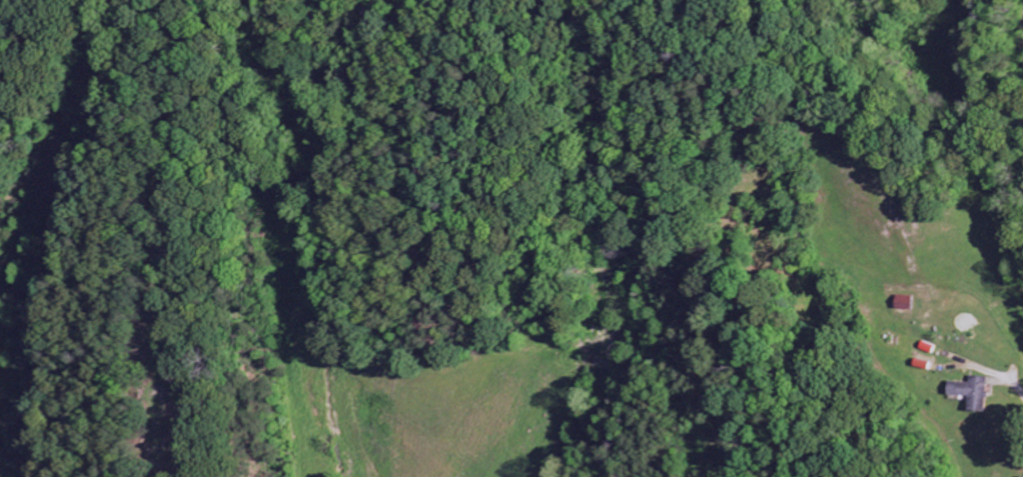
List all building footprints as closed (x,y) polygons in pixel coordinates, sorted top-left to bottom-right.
[(914,298),(896,297),(896,311),(913,312),(914,298)] [(988,379),(969,378),(969,385),(946,384),(945,396),(967,398),(966,413),(985,415),(988,379)]
